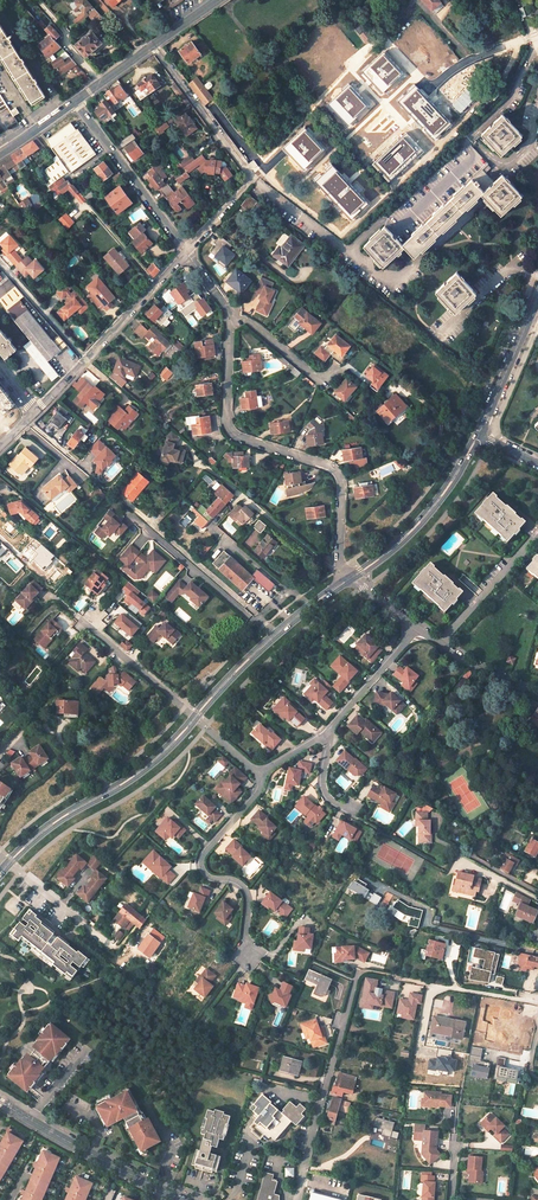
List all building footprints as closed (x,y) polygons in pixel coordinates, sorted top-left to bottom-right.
[(87,0),(66,0),(69,4),(68,5),(75,11),(79,7),(85,13),(86,12),(89,15),(95,9),(87,0)] [(432,14),(441,7),(438,3),(436,0),(421,0),(432,14)] [(95,9),(89,15),(90,16),(91,15),(93,17),(95,16),(99,21),(100,20),(103,17),(95,9)] [(351,25),(364,42),(370,38),(357,20),(354,22),(351,25)] [(32,103),(39,98),(44,95),(37,83),(38,82),(37,80),(35,78),(34,79),(24,62),(25,62),(23,58),(22,59),(11,42),(12,41),(10,38),(12,36),(11,35),(8,37),(0,24),(0,52),(32,103)] [(46,25),(43,27),(48,33),(50,35),(55,40),(60,36),(50,24),(47,27),(46,25)] [(92,31),(76,45),(86,56),(101,43),(101,42),(102,41),(99,38),(98,39),(92,31)] [(48,33),(37,42),(39,44),(50,35),(48,33)] [(61,47),(55,40),(50,35),(39,44),(39,45),(48,57),(49,56),(61,47)] [(208,47),(203,40),(195,46),(200,53),(208,47)] [(201,54),(200,53),(195,46),(191,41),(179,50),(189,63),(201,54)] [(53,62),(67,53),(62,48),(61,47),(49,56),(53,62)] [(67,53),(53,62),(61,74),(72,67),(76,64),(77,64),(67,53)] [(372,68),(365,75),(377,87),(378,86),(385,93),(401,78),(400,77),(404,73),(391,60),(390,61),(384,54),(371,67),(372,68)] [(76,64),(72,67),(84,85),(91,80),(88,77),(76,64)] [(147,78),(143,81),(137,85),(133,88),(141,99),(161,86),(152,74),(147,78)] [(188,84),(205,105),(213,98),(200,82),(202,80),(199,76),(189,83),(188,84)] [(171,87),(181,101),(186,97),(176,83),(171,87)] [(103,96),(111,106),(126,94),(119,85),(114,89),(112,87),(106,92),(107,93),(103,96)] [(343,92),(330,104),(337,111),(335,113),(348,126),(355,119),(356,121),(369,108),(362,101),(364,100),(352,87),(344,94),(343,92)] [(416,87),(399,103),(433,140),(436,136),(437,137),(448,128),(447,127),(450,123),(416,87)] [(1,112),(8,107),(0,94),(0,110),(1,112)] [(105,100),(101,104),(102,106),(97,110),(106,122),(116,114),(105,100)] [(16,108),(10,111),(14,116),(19,113),(16,108)] [(178,111),(167,117),(169,119),(171,121),(172,123),(175,121),(186,135),(196,127),(193,123),(194,123),(189,116),(189,117),(185,113),(181,116),(178,111)] [(515,127),(502,114),(481,133),(501,154),(522,135),(515,127)] [(165,121),(164,119),(153,127),(159,134),(163,131),(162,130),(161,128),(167,124),(165,121)] [(70,123),(47,140),(53,147),(52,148),(60,159),(46,169),(56,182),(54,184),(55,185),(51,187),(55,192),(57,190),(67,183),(62,177),(69,172),(70,173),(96,154),(77,130),(76,131),(70,123)] [(130,130),(132,133),(135,137),(136,138),(141,134),(135,127),(130,130)] [(288,142),(293,148),(287,153),(301,168),(308,161),(309,162),(322,150),(316,143),(317,142),(305,129),(298,135),(297,134),(288,142)] [(135,137),(132,133),(116,145),(119,149),(135,137)] [(423,151),(406,133),(374,164),(390,181),(423,151)] [(28,154),(39,147),(43,144),(38,137),(22,148),(27,155),(30,159),(31,158),(28,154)] [(127,154),(133,161),(144,153),(135,141),(126,148),(129,152),(127,154)] [(293,148),(288,142),(282,147),(287,153),(293,148)] [(382,223),(382,224),(384,226),(401,244),(414,231),(413,230),(417,226),(419,227),(436,212),(434,210),(439,206),(440,207),(456,192),(455,191),(459,186),(461,188),(487,163),(468,142),(465,145),(384,221),(382,223)] [(22,159),(27,155),(22,148),(10,156),(16,163),(22,159)] [(201,154),(200,155),(194,160),(189,163),(192,168),(199,163),(201,166),(198,169),(201,172),(204,171),(207,171),(207,173),(214,173),(214,171),(219,172),(225,180),(232,175),(226,166),(226,164),(224,161),(216,160),(211,159),(210,159),(210,161),(205,160),(201,154)] [(22,159),(26,165),(32,161),(30,159),(27,155),(22,159)] [(190,155),(179,162),(183,167),(189,163),(194,160),(190,155)] [(4,181),(12,176),(9,171),(14,168),(16,170),(19,168),(16,163),(10,156),(0,163),(0,174),(4,181)] [(26,165),(22,159),(16,163),(19,168),(20,169),(26,165)] [(254,160),(248,164),(252,169),(258,165),(254,160)] [(107,177),(112,173),(103,162),(94,169),(101,177),(105,174),(107,177)] [(189,163),(183,167),(184,168),(187,172),(192,168),(189,163)] [(480,193),(500,214),(521,194),(512,184),(501,173),(493,181),(485,172),(490,167),(487,163),(461,188),(459,186),(455,191),(456,192),(440,207),(439,206),(434,210),(436,212),(419,227),(417,226),(413,230),(414,231),(401,244),(384,226),(363,245),(373,256),(383,266),(404,246),(413,257),(430,241),(451,221),(471,202),(480,193)] [(153,185),(156,189),(164,182),(162,179),(167,175),(161,168),(160,169),(157,165),(149,171),(152,174),(148,178),(150,181),(149,183),(152,186),(153,185)] [(318,179),(315,182),(329,197),(338,189),(340,192),(331,200),(335,204),(336,203),(341,209),(340,210),(348,218),(352,215),(353,216),(364,206),(363,205),(366,202),(349,184),(344,189),(341,186),(346,180),(332,166),(329,169),(328,168),(317,178),(318,179)] [(176,179),(187,172),(184,168),(174,175),(176,179)] [(190,176),(187,172),(176,179),(179,183),(190,176)] [(119,173),(113,177),(116,182),(122,177),(119,173)] [(344,189),(349,184),(346,180),(341,186),(344,189)] [(81,193),(82,194),(84,192),(75,181),(71,184),(73,186),(74,185),(81,193)] [(66,193),(72,189),(75,194),(77,196),(81,193),(74,185),(73,186),(71,184),(69,182),(67,183),(57,190),(61,195),(65,192),(66,193)] [(160,189),(165,196),(175,211),(181,207),(178,202),(182,200),(187,207),(194,202),(183,186),(174,194),(172,191),(174,191),(169,184),(160,189)] [(118,187),(105,197),(117,213),(126,207),(123,203),(128,200),(118,187)] [(329,197),(331,200),(340,192),(338,189),(329,197)] [(86,198),(87,200),(94,196),(89,190),(83,195),(86,198)] [(38,192),(20,204),(25,211),(37,203),(43,199),(38,192)] [(82,194),(81,193),(77,196),(82,202),(86,198),(83,195),(82,194)] [(249,195),(242,204),(250,210),(253,206),(259,211),(263,206),(249,195)] [(47,204),(43,199),(37,203),(41,208),(47,204)] [(142,203),(128,213),(129,215),(142,206),(144,210),(146,208),(142,203)] [(13,216),(9,211),(4,216),(8,221),(13,216)] [(74,221),(66,211),(59,218),(68,228),(74,221)] [(153,243),(145,234),(144,235),(143,235),(142,233),(145,230),(140,224),(130,233),(137,241),(135,242),(143,252),(153,243)] [(10,234),(0,242),(0,243),(4,248),(8,252),(6,254),(16,265),(23,259),(13,248),(18,243),(10,234)] [(291,234),(281,247),(279,245),(273,254),(287,265),(304,244),(291,234)] [(221,235),(215,242),(217,244),(212,251),(221,258),(218,261),(225,266),(235,253),(229,249),(233,244),(221,235)] [(113,262),(120,271),(128,264),(114,248),(105,255),(112,263),(113,262)] [(16,265),(15,265),(22,271),(26,267),(30,271),(35,276),(44,268),(35,259),(32,261),(27,255),(23,259),(16,265)] [(161,270),(154,263),(148,269),(154,277),(161,270)] [(26,267),(22,271),(26,275),(30,271),(26,267)] [(251,279),(237,268),(227,280),(239,291),(245,284),(247,285),(251,279)] [(467,283),(455,270),(434,289),(454,311),(475,291),(467,283)] [(3,272),(0,274),(0,276),(1,278),(0,279),(0,287),(9,279),(3,272)] [(110,300),(114,296),(103,283),(105,282),(97,272),(90,277),(93,281),(84,288),(89,294),(88,295),(98,306),(99,305),(101,307),(104,305),(106,308),(112,303),(111,302),(110,300)] [(255,290),(262,293),(261,295),(263,296),(262,298),(256,309),(266,314),(269,307),(267,306),(269,301),(271,302),(277,290),(270,287),(272,282),(261,277),(255,290)] [(31,340),(48,361),(61,349),(20,300),(25,296),(10,280),(0,288),(0,304),(31,340)] [(73,287),(68,282),(65,284),(69,290),(73,287)] [(190,290),(184,282),(172,291),(181,303),(191,296),(187,292),(190,290)] [(71,293),(63,283),(56,290),(62,297),(67,293),(69,295),(71,293)] [(90,305),(76,289),(71,293),(69,295),(68,296),(71,300),(58,311),(65,319),(78,308),(81,312),(90,305)] [(191,296),(181,303),(184,308),(181,310),(186,316),(197,308),(203,315),(212,309),(203,298),(202,299),(197,291),(191,296)] [(162,325),(173,313),(164,305),(160,309),(155,304),(151,308),(146,312),(148,314),(155,320),(156,319),(162,325)] [(289,326),(295,331),(300,324),(308,330),(308,329),(313,333),(320,323),(307,312),(302,307),(295,316),(296,317),(289,326)] [(136,331),(142,337),(146,333),(150,338),(152,336),(156,340),(150,346),(159,354),(171,341),(153,325),(148,330),(142,324),(136,331)] [(6,358),(17,349),(11,342),(12,341),(10,337),(8,338),(0,328),(0,350),(6,358)] [(351,345),(337,334),(325,348),(322,345),(317,352),(325,359),(332,351),(333,352),(335,349),(343,355),(351,345)] [(59,374),(48,361),(31,340),(24,346),(52,379),(59,374)] [(181,349),(174,343),(163,355),(170,361),(181,349)] [(196,347),(198,357),(216,354),(214,343),(196,347)] [(248,360),(242,361),(243,372),(262,369),(260,354),(249,355),(250,360),(248,360)] [(291,367),(294,366),(282,356),(277,357),(285,363),(286,363),(291,367)] [(119,357),(113,371),(110,376),(121,386),(126,380),(124,376),(126,372),(136,376),(140,365),(119,357)] [(387,374),(374,364),(370,369),(367,367),(365,371),(367,373),(365,375),(373,381),(369,385),(374,390),(387,374)] [(167,367),(161,373),(166,379),(172,373),(167,367)] [(351,392),(356,385),(346,376),(335,389),(344,398),(350,391),(351,392)] [(84,389),(89,383),(82,378),(77,383),(84,389)] [(82,408),(87,402),(95,409),(100,403),(98,402),(105,394),(96,387),(93,389),(92,388),(92,387),(89,383),(84,389),(77,383),(75,381),(72,384),(81,392),(74,401),(82,408)] [(212,382),(196,385),(198,395),(213,393),(212,382)] [(5,412),(15,403),(0,384),(0,406),(5,412)] [(262,405),(260,395),(256,395),(255,389),(246,391),(246,397),(240,398),(241,409),(262,405)] [(395,394),(377,410),(386,421),(405,406),(395,394)] [(117,403),(112,411),(118,416),(124,410),(117,403)] [(157,411),(149,404),(145,406),(153,413),(157,411)] [(69,411),(62,405),(49,421),(53,425),(58,429),(67,418),(65,416),(69,411)] [(134,416),(137,412),(132,407),(127,412),(125,411),(124,410),(118,416),(112,411),(107,419),(119,429),(122,425),(126,428),(134,420),(134,416)] [(191,420),(192,423),(194,434),(212,432),(209,415),(196,417),(191,420)] [(310,434),(307,435),(308,445),(324,443),(323,436),(325,435),(323,424),(319,424),(314,419),(308,426),(311,429),(310,431),(310,434)] [(358,419),(356,421),(365,429),(367,427),(358,419)] [(270,423),(271,433),(290,431),(288,420),(270,423)] [(88,436),(85,434),(88,430),(81,425),(68,443),(74,447),(81,438),(85,441),(88,436)] [(161,460),(169,462),(169,460),(176,462),(177,459),(182,460),(185,451),(180,449),(179,451),(173,449),(175,444),(180,437),(173,431),(168,437),(164,448),(159,446),(157,454),(162,455),(161,460)] [(106,447),(99,440),(90,449),(96,455),(97,454),(98,455),(98,456),(94,460),(98,464),(96,472),(102,474),(103,469),(107,464),(108,465),(112,460),(111,459),(116,455),(107,446),(106,447)] [(342,449),(344,460),(360,458),(358,447),(342,449)] [(19,456),(17,459),(15,458),(10,463),(14,466),(13,467),(17,471),(18,470),(22,473),(28,465),(30,466),(37,458),(26,448),(19,456)] [(236,450),(226,451),(223,454),(225,456),(227,456),(228,460),(232,460),(232,454),(237,454),(236,450)] [(237,454),(232,454),(232,465),(248,464),(248,453),(237,454)] [(285,473),(286,484),(288,484),(288,487),(286,487),(287,495),(290,495),(293,495),(296,494),(300,492),(304,490),(306,488),(308,487),(316,483),(305,484),(305,481),(302,481),(300,471),(285,473)] [(139,474),(123,493),(133,501),(141,492),(140,490),(148,481),(139,474)] [(57,483),(63,478),(59,475),(54,479),(57,483)] [(63,478),(57,483),(54,479),(43,489),(49,495),(54,491),(56,493),(61,489),(62,490),(66,486),(70,490),(76,485),(68,476),(64,480),(63,478)] [(219,495),(226,501),(233,493),(221,483),(214,491),(219,495)] [(354,487),(355,498),(374,496),(373,484),(368,485),(360,486),(354,487)] [(490,527),(496,532),(499,535),(498,536),(505,542),(507,540),(512,533),(513,534),(518,529),(517,529),(523,521),(519,518),(513,513),(506,507),(505,505),(504,506),(494,497),(495,496),(490,493),(485,499),(485,498),(480,503),(481,504),(473,511),(471,514),(479,521),(480,519),(490,527)] [(202,528),(205,524),(218,510),(221,512),(226,506),(224,503),(226,501),(219,495),(211,504),(205,499),(196,510),(195,511),(200,515),(199,516),(196,519),(200,522),(198,524),(202,528)] [(40,517),(21,500),(8,503),(12,514),(20,512),(33,524),(34,523),(38,518),(40,517)] [(324,504),(305,507),(307,518),(325,516),(324,504)] [(245,522),(252,514),(243,506),(241,509),(236,505),(226,516),(233,521),(234,520),(239,524),(242,520),(245,522)] [(121,534),(127,527),(120,521),(119,522),(118,522),(116,520),(118,517),(110,511),(105,517),(109,521),(102,529),(100,527),(95,533),(102,538),(107,533),(110,535),(115,529),(121,534)] [(253,526),(261,533),(267,525),(260,519),(253,526)] [(270,535),(269,534),(255,550),(264,557),(277,542),(272,537),(274,536),(271,534),(270,535)] [(57,558),(41,544),(35,551),(39,555),(34,560),(44,571),(57,558)] [(131,545),(119,559),(127,565),(124,569),(128,573),(128,574),(135,580),(141,580),(150,569),(155,574),(166,561),(153,551),(147,559),(145,561),(142,558),(144,556),(131,545)] [(213,563),(243,590),(253,578),(269,592),(275,585),(257,569),(252,575),(224,550),(213,563)] [(537,561),(535,560),(528,567),(535,573),(534,575),(537,578),(537,577),(537,560),(537,561)] [(453,598),(455,600),(461,592),(457,588),(457,589),(451,584),(446,580),(444,582),(440,578),(442,577),(432,568),(433,567),(428,563),(423,570),(425,571),(420,576),(419,575),(412,582),(419,589),(419,590),(428,598),(430,596),(436,601),(434,603),(437,606),(438,605),(445,611),(451,604),(449,603),(453,598)] [(85,584),(95,593),(99,588),(102,590),(106,585),(104,584),(108,579),(98,570),(85,584)] [(446,580),(451,584),(445,577),(443,576),(442,577),(440,578),(444,582),(446,580)] [(26,603),(28,606),(33,601),(30,599),(32,596),(34,598),(43,588),(34,580),(16,600),(22,606),(26,603)] [(138,588),(129,581),(123,588),(130,594),(125,600),(130,604),(132,602),(140,610),(139,611),(144,615),(150,607),(136,595),(134,593),(138,588)] [(198,590),(196,588),(197,587),(191,583),(187,587),(180,581),(169,593),(175,598),(179,593),(181,595),(183,592),(192,599),(191,600),(199,607),(208,597),(200,590),(198,590)] [(419,589),(412,582),(409,584),(417,592),(419,590),(419,589)] [(159,596),(153,590),(147,596),(154,602),(159,596)] [(171,602),(175,598),(169,593),(166,597),(171,602)] [(445,611),(438,605),(437,606),(436,607),(443,613),(445,611)] [(167,613),(163,609),(158,615),(161,618),(163,616),(164,617),(167,613)] [(143,623),(130,613),(126,617),(123,614),(120,618),(118,617),(112,624),(119,629),(121,627),(132,636),(143,623)] [(52,619),(35,639),(40,644),(43,640),(48,644),(52,639),(50,637),(56,630),(58,631),(59,632),(62,628),(52,619)] [(156,625),(147,636),(154,641),(160,634),(161,633),(163,634),(173,643),(177,637),(175,635),(178,631),(172,626),(172,627),(166,622),(160,628),(156,625)] [(52,639),(58,631),(56,630),(50,637),(52,639)] [(368,634),(359,643),(367,652),(364,655),(368,658),(372,654),(380,646),(368,634)] [(122,641),(120,644),(127,650),(132,644),(127,640),(124,643),(122,641)] [(67,663),(74,668),(77,664),(81,668),(86,672),(95,662),(86,654),(84,656),(82,654),(84,653),(87,649),(79,643),(72,651),(75,653),(67,663)] [(384,650),(380,646),(372,654),(376,659),(384,650)] [(340,656),(334,664),(342,671),(339,674),(342,676),(337,683),(344,689),(349,682),(357,671),(340,656)] [(342,671),(334,664),(331,667),(339,674),(342,671)] [(406,672),(399,667),(393,675),(404,682),(409,687),(414,681),(418,676),(408,669),(406,672)] [(469,669),(462,676),(466,680),(470,677),(469,676),(474,672),(469,669)] [(100,676),(91,686),(96,691),(99,688),(102,690),(104,687),(107,689),(109,686),(114,686),(114,684),(119,683),(121,685),(122,684),(129,689),(136,680),(124,671),(120,675),(118,675),(118,674),(108,675),(109,680),(105,681),(100,676)] [(328,691),(315,679),(311,684),(313,686),(315,688),(309,694),(315,699),(327,710),(333,703),(327,698),(325,695),(328,691)] [(332,687),(325,680),(322,684),(329,690),(332,687)] [(409,687),(404,682),(402,685),(410,691),(416,683),(414,681),(409,687)] [(344,689),(337,683),(334,686),(340,692),(344,689)] [(315,688),(313,686),(305,694),(312,701),(315,699),(309,694),(315,688)] [(398,699),(391,693),(389,695),(377,692),(375,703),(381,705),(382,702),(383,702),(397,714),(405,704),(401,702),(399,702),(397,700),(398,699)] [(299,726),(306,719),(294,708),(289,704),(291,702),(285,697),(276,707),(281,712),(281,713),(287,718),(290,721),(291,719),(299,726)] [(530,699),(526,705),(536,711),(535,713),(537,715),(537,703),(530,699)] [(59,707),(59,709),(59,714),(79,715),(80,702),(58,701),(57,706),(59,707)] [(281,713),(281,712),(276,707),(274,710),(285,720),(287,718),(281,713)] [(36,716),(30,722),(36,727),(42,722),(36,716)] [(358,716),(348,727),(357,735),(360,732),(365,736),(367,733),(374,740),(381,733),(368,721),(366,724),(358,716)] [(272,734),(261,724),(253,733),(264,743),(267,740),(275,747),(282,740),(274,732),(272,734)] [(367,733),(365,736),(372,743),(374,740),(367,733)] [(399,748),(409,738),(405,734),(398,742),(396,745),(399,748)] [(267,740),(264,743),(272,750),(275,747),(267,740)] [(33,755),(27,759),(33,768),(39,765),(41,764),(47,760),(49,759),(40,745),(32,750),(35,754),(33,755)] [(355,759),(346,750),(337,759),(346,768),(347,767),(354,775),(361,775),(366,769),(355,758),(355,759)] [(229,762),(223,757),(219,761),(225,766),(229,762)] [(22,762),(19,759),(12,764),(21,777),(23,776),(29,772),(30,771),(33,768),(27,759),(24,761),(22,762)] [(291,784),(297,786),(301,771),(308,773),(311,764),(299,761),(297,770),(289,768),(285,783),(291,784)] [(246,777),(235,767),(228,774),(231,776),(230,777),(218,791),(231,803),(238,796),(236,795),(240,790),(237,788),(240,785),(240,784),(246,777)] [(228,775),(215,789),(218,791),(230,777),(228,775)] [(8,794),(9,792),(6,790),(8,788),(0,782),(0,806),(8,794)] [(382,792),(373,787),(368,796),(382,804),(388,808),(392,801),(396,794),(385,788),(382,792)] [(8,794),(0,806),(0,807),(2,808),(10,796),(8,794)] [(216,807),(203,796),(196,804),(209,817),(213,820),(215,822),(221,815),(214,808),(216,807)] [(314,805),(304,797),(296,807),(305,815),(306,815),(308,817),(314,822),(315,822),(318,822),(325,814),(321,811),(317,807),(314,804),(314,805)] [(388,808),(382,804),(380,807),(389,812),(395,803),(392,801),(388,808)] [(265,816),(259,811),(251,820),(260,827),(259,828),(264,832),(269,836),(273,832),(276,828),(264,817),(265,816)] [(418,821),(418,842),(429,842),(430,822),(427,821),(427,814),(416,813),(415,821),(418,821)] [(314,822),(308,817),(305,820),(307,823),(310,826),(314,822)] [(174,823),(168,818),(156,831),(162,837),(166,833),(169,835),(170,835),(172,833),(175,835),(179,838),(186,830),(179,824),(177,826),(174,823)] [(336,831),(333,837),(339,840),(342,835),(347,838),(349,835),(357,839),(361,832),(345,823),(343,825),(341,824),(337,832),(336,831)] [(269,836),(264,832),(262,834),(269,840),(275,834),(273,832),(269,836)] [(537,850),(537,839),(532,836),(524,851),(535,856),(537,850)] [(239,846),(234,841),(225,849),(232,856),(231,857),(235,861),(236,859),(238,859),(243,864),(248,859),(240,850),(238,847),(239,846)] [(164,859),(154,850),(146,859),(153,865),(150,868),(153,871),(160,877),(161,877),(168,883),(175,875),(169,869),(171,866),(167,862),(166,864),(163,861),(164,859)] [(519,856),(511,852),(509,856),(506,854),(504,858),(507,860),(501,870),(509,874),(514,864),(517,866),(520,861),(517,860),(519,856)] [(103,859),(96,853),(86,865),(93,870),(103,859)] [(86,863),(76,855),(63,870),(58,877),(57,878),(67,886),(72,880),(70,878),(72,876),(70,875),(75,869),(76,870),(78,868),(80,870),(86,863)] [(153,865),(146,859),(143,862),(150,868),(153,865)] [(106,878),(95,870),(90,877),(92,879),(90,881),(91,882),(87,888),(86,887),(84,890),(82,888),(77,894),(87,902),(106,878)] [(463,887),(462,892),(476,896),(477,891),(479,891),(482,879),(474,877),(474,876),(460,872),(456,886),(463,887)] [(368,886),(362,883),(363,881),(356,876),(348,888),(354,892),(357,887),(364,892),(368,886)] [(199,894),(204,899),(205,897),(207,898),(210,890),(201,887),(199,894)] [(531,899),(516,891),(511,901),(520,905),(521,904),(527,907),(531,899)] [(199,894),(198,894),(194,892),(188,906),(200,911),(204,899),(199,894)] [(374,892),(369,900),(377,905),(381,897),(374,892)] [(269,894),(262,904),(268,909),(269,907),(275,911),(277,908),(282,912),(285,907),(281,903),(282,901),(273,895),(271,897),(269,894)] [(224,901),(218,909),(227,917),(229,914),(234,909),(224,901)] [(423,908),(395,902),(391,916),(409,920),(408,925),(418,928),(423,908)] [(125,904),(113,920),(123,927),(129,920),(133,922),(136,925),(140,927),(146,920),(125,904)] [(527,907),(521,904),(520,905),(516,916),(534,923),(536,918),(537,919),(537,908),(536,911),(527,907)] [(285,907),(282,912),(277,908),(275,911),(285,918),(292,909),(287,905),(285,907)] [(227,917),(218,909),(215,913),(219,915),(225,920),(227,917)] [(54,936),(54,935),(41,925),(42,924),(36,919),(37,917),(30,912),(11,937),(20,943),(23,939),(47,957),(48,956),(50,957),(49,959),(51,960),(74,977),(88,959),(80,952),(78,954),(69,947),(65,944),(64,945),(61,943),(62,941),(59,939),(58,939),(58,940),(54,936)] [(229,918),(227,917),(225,920),(219,915),(217,918),(225,924),(230,918),(229,918)] [(129,920),(123,927),(127,930),(133,922),(129,920)] [(310,928),(299,927),(298,941),(297,947),(304,948),(311,949),(313,937),(309,936),(309,934),(310,928)] [(165,938),(154,929),(149,936),(160,944),(165,938)] [(113,936),(118,940),(123,933),(118,930),(113,936)] [(150,956),(160,944),(149,936),(140,949),(150,956)] [(70,945),(60,937),(59,939),(62,941),(61,943),(64,945),(65,944),(69,947),(70,945)] [(428,940),(426,950),(420,949),(418,958),(424,959),(425,955),(438,958),(442,959),(443,953),(445,944),(428,940)] [(297,947),(298,941),(294,941),(293,950),(304,951),(304,948),(297,947)] [(47,957),(34,947),(31,952),(48,965),(51,960),(49,959),(50,957),(48,956),(47,957)] [(336,948),(337,954),(337,958),(339,960),(343,960),(354,959),(354,958),(355,958),(364,963),(369,954),(358,948),(354,948),(354,947),(336,948)] [(470,980),(489,982),(491,974),(496,975),(499,952),(474,948),(470,980)] [(522,963),(521,967),(523,968),(523,971),(528,972),(530,965),(537,968),(537,957),(524,953),(522,963)] [(337,958),(337,954),(334,954),(335,962),(343,962),(343,960),(339,960),(337,958)] [(199,977),(202,979),(198,983),(194,989),(204,997),(212,986),(209,984),(215,976),(206,969),(199,977)] [(305,978),(318,984),(316,989),(316,990),(316,991),(316,992),(316,993),(316,994),(317,994),(319,996),(323,996),(324,995),(325,995),(326,994),(326,993),(326,989),(327,988),(328,988),(332,979),(309,969),(305,978)] [(496,976),(495,982),(502,984),(504,977),(496,976)] [(391,999),(393,992),(382,990),(382,993),(375,992),(376,989),(377,980),(366,978),(363,1000),(368,1001),(368,1003),(373,1004),(381,1005),(382,1004),(392,1005),(393,999),(391,999)] [(250,985),(239,981),(235,992),(243,995),(242,997),(254,1002),(259,987),(251,983),(250,985)] [(276,988),(274,992),(287,1002),(291,995),(289,994),(292,986),(284,982),(280,989),(276,988)] [(243,995),(235,992),(234,994),(240,996),(239,999),(247,1001),(245,1005),(251,1008),(254,1002),(242,997),(243,995)] [(287,1002),(274,992),(269,994),(272,1003),(279,1000),(280,1000),(281,1004),(285,1006),(287,1002)] [(421,1003),(422,995),(411,993),(409,1001),(401,1000),(398,1013),(403,1014),(409,1015),(408,1018),(414,1020),(417,1003),(421,1003)] [(368,1001),(363,1000),(362,1006),(373,1008),(373,1004),(368,1003),(368,1001)] [(480,1007),(479,1015),(486,1016),(488,1009),(480,1007)] [(462,1039),(465,1023),(435,1018),(432,1032),(454,1036),(453,1037),(462,1039)] [(308,1031),(310,1037),(313,1044),(317,1046),(322,1045),(324,1040),(322,1036),(324,1033),(325,1033),(323,1026),(319,1027),(316,1019),(302,1024),(305,1032),(308,1031)] [(497,1019),(494,1033),(506,1035),(505,1037),(513,1038),(516,1022),(497,1019)] [(12,1078),(11,1079),(25,1090),(29,1086),(32,1089),(36,1083),(33,1081),(44,1068),(42,1066),(44,1062),(42,1061),(45,1057),(46,1058),(55,1047),(56,1044),(59,1047),(66,1043),(65,1042),(68,1038),(55,1026),(54,1028),(50,1025),(43,1033),(47,1036),(44,1038),(44,1037),(34,1049),(36,1050),(31,1057),(29,1055),(20,1066),(21,1067),(19,1069),(15,1066),(8,1075),(12,1078)] [(481,1061),(483,1049),(472,1047),(468,1066),(473,1067),(471,1076),(488,1079),(490,1069),(489,1068),(490,1063),(483,1062),(483,1063),(480,1062),(481,1061)] [(461,1073),(463,1062),(457,1061),(459,1052),(438,1048),(436,1057),(439,1058),(438,1062),(430,1060),(428,1069),(442,1072),(442,1071),(448,1072),(448,1076),(454,1077),(455,1071),(461,1073)] [(504,1067),(506,1058),(498,1057),(494,1079),(497,1080),(498,1077),(517,1081),(519,1070),(504,1067)] [(281,1070),(298,1075),(301,1062),(284,1058),(281,1070)] [(339,1073),(335,1087),(333,1087),(331,1094),(342,1097),(343,1092),(351,1094),(354,1083),(353,1083),(354,1077),(339,1073)] [(128,1094),(126,1090),(124,1086),(94,1102),(97,1108),(101,1114),(103,1119),(107,1125),(108,1128),(124,1119),(126,1123),(128,1122),(130,1126),(128,1127),(139,1147),(142,1146),(144,1151),(147,1150),(148,1152),(160,1143),(151,1125),(147,1127),(145,1123),(147,1122),(146,1121),(143,1114),(140,1116),(136,1108),(133,1103),(128,1094)] [(440,1092),(424,1091),(423,1098),(423,1101),(425,1104),(430,1104),(430,1106),(432,1107),(436,1107),(436,1106),(436,1105),(439,1105),(439,1106),(449,1107),(450,1095),(440,1094),(440,1092)] [(260,1116),(256,1121),(250,1128),(253,1131),(251,1132),(261,1140),(265,1135),(270,1139),(271,1137),(276,1141),(292,1122),(297,1126),(305,1117),(302,1115),(307,1110),(300,1104),(297,1108),(290,1102),(283,1111),(284,1112),(282,1114),(271,1104),(272,1103),(263,1095),(250,1110),(255,1114),(257,1114),(260,1116)] [(333,1098),(326,1123),(334,1125),(338,1110),(346,1112),(349,1103),(340,1101),(341,1100),(333,1098)] [(423,1101),(423,1098),(421,1098),(420,1106),(430,1106),(430,1104),(425,1104),(423,1101)] [(215,1112),(208,1110),(206,1118),(208,1118),(205,1130),(203,1129),(202,1134),(206,1135),(205,1139),(213,1141),(212,1146),(218,1147),(220,1139),(224,1140),(225,1136),(224,1135),(227,1124),(229,1124),(231,1116),(224,1114),(225,1112),(216,1109),(215,1112)] [(491,1113),(487,1116),(493,1122),(497,1118),(491,1113)] [(396,1122),(377,1116),(374,1126),(384,1128),(382,1134),(398,1139),(399,1133),(393,1131),(396,1122)] [(493,1122),(487,1116),(481,1123),(487,1130),(490,1127),(491,1128),(497,1135),(496,1137),(501,1142),(509,1134),(503,1128),(505,1126),(497,1118),(493,1122)] [(425,1124),(415,1124),(414,1139),(423,1140),(422,1154),(431,1164),(441,1154),(436,1149),(437,1132),(424,1130),(425,1124)] [(21,1140),(11,1135),(14,1131),(6,1127),(4,1131),(5,1132),(0,1142),(0,1179),(21,1140)] [(213,1141),(205,1139),(201,1151),(210,1153),(212,1146),(213,1141)] [(143,1155),(148,1152),(147,1150),(144,1151),(142,1146),(139,1147),(143,1155)] [(218,1171),(220,1162),(217,1161),(219,1155),(210,1153),(201,1151),(200,1150),(199,1156),(196,1155),(193,1165),(197,1166),(196,1168),(213,1172),(214,1170),(218,1171)] [(60,1158),(44,1151),(39,1163),(36,1161),(34,1166),(37,1167),(26,1190),(23,1189),(21,1193),(24,1195),(22,1199),(42,1199),(60,1158)] [(469,1156),(468,1168),(470,1168),(469,1173),(469,1181),(482,1183),(483,1172),(481,1170),(482,1157),(469,1156)] [(435,1182),(433,1182),(434,1176),(431,1175),(432,1170),(425,1169),(425,1175),(421,1175),(420,1181),(423,1181),(421,1199),(433,1199),(435,1182)] [(265,1172),(258,1199),(280,1199),(280,1195),(275,1194),(278,1181),(273,1180),(275,1175),(265,1172)] [(76,1176),(71,1188),(68,1187),(66,1191),(69,1193),(66,1199),(112,1199),(116,1190),(94,1180),(93,1183),(76,1176)] [(312,1191),(309,1199),(341,1199),(312,1191)]
